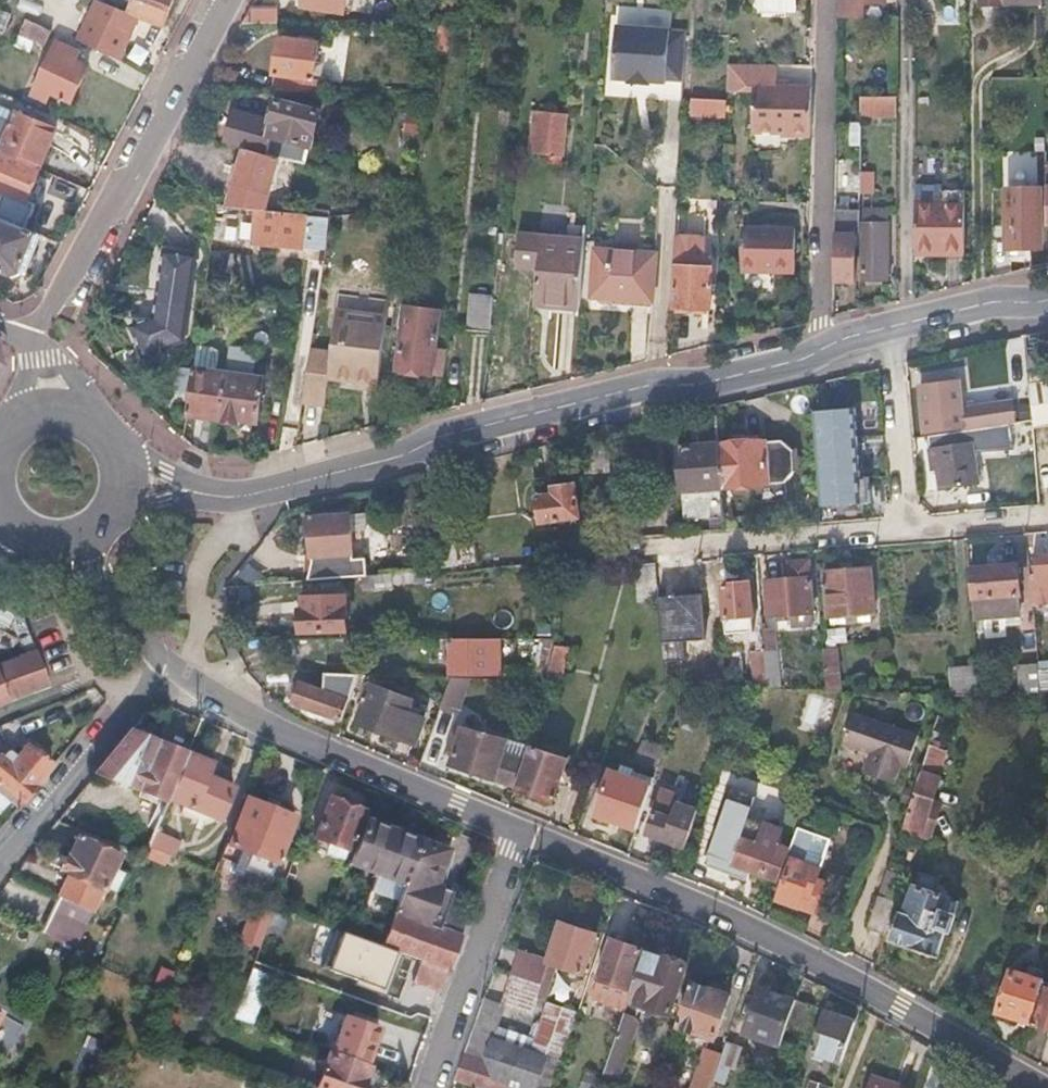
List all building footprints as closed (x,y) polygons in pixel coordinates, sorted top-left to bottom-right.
[(100,0),(95,0),(79,40),(118,58),(136,16),(160,26),(171,0),(131,0),(126,11),(100,0)] [(297,1),(305,2),(304,7),(347,12),(348,0),(296,0),(297,1)] [(838,19),(861,19),(861,6),(883,6),(883,0),(839,0),(838,19)] [(981,9),(1041,7),(1041,0),(980,0),(981,9)] [(279,8),(253,9),(244,25),(279,25),(279,8)] [(51,29),(26,17),(19,33),(44,44),(51,29)] [(686,30),(616,27),(613,79),(630,80),(629,84),(651,85),(651,82),(667,82),(667,79),(683,80),(686,30)] [(321,44),(282,39),(275,91),(327,93),(329,82),(316,81),(321,44)] [(77,53),(55,43),(31,96),(47,103),(50,96),(68,105),(85,68),(73,63),(77,53)] [(727,89),(752,90),(750,135),(777,136),(777,140),(792,141),(808,141),(809,92),(777,90),(778,67),(729,66),(727,89)] [(895,97),(859,97),(858,117),(895,117),(895,97)] [(727,102),(699,101),(698,117),(726,119),(727,102)] [(272,137),(268,136),(262,153),(282,159),(298,163),(303,146),(312,149),(321,114),(279,102),(272,123),(276,124),(272,137)] [(554,112),(536,110),(532,155),(550,157),(552,129),(554,112)] [(14,112),(0,145),(0,154),(38,171),(55,131),(14,112)] [(566,131),(552,129),(550,157),(563,158),(566,131)] [(873,146),(858,146),(857,193),(872,193),(873,146)] [(262,153),(247,149),(230,209),(257,211),(267,178),(275,180),(282,159),(262,153)] [(0,154),(0,192),(7,195),(0,210),(0,218),(24,228),(34,204),(26,200),(38,171),(0,154)] [(1014,191),(1009,190),(1010,253),(1039,253),(1038,191),(1014,191)] [(944,205),(915,206),(915,255),(967,254),(967,191),(944,192),(944,205)] [(944,205),(944,192),(915,192),(915,206),(944,205)] [(887,209),(873,210),(872,223),(887,223),(887,209)] [(873,210),(863,210),(861,280),(886,281),(887,223),(872,223),(873,210)] [(857,211),(834,211),(833,283),(851,284),(852,233),(857,233),(857,211)] [(332,219),(260,212),(256,245),(327,251),(332,219)] [(0,218),(0,273),(8,276),(19,281),(38,235),(24,228),(0,218)] [(797,236),(743,234),(742,272),(770,274),(770,278),(780,279),(796,280),(797,236)] [(541,239),(519,237),(517,271),(538,273),(541,239)] [(585,243),(541,239),(538,273),(535,303),(558,305),(558,309),(580,311),(585,243)] [(656,255),(592,250),(587,298),(653,302),(656,255)] [(673,272),(677,272),(675,310),(709,312),(711,271),(683,269),(684,251),(674,250),(673,272)] [(195,256),(164,251),(153,316),(130,324),(140,355),(182,340),(195,256)] [(494,298),(471,296),(467,332),(490,334),(493,301),(494,298)] [(400,330),(402,330),(397,370),(399,370),(399,375),(415,376),(416,371),(434,374),(442,308),(403,304),(400,330)] [(338,353),(311,350),(302,403),(330,407),(333,380),(365,385),(377,386),(386,322),(342,316),(338,353)] [(1030,384),(1047,381),(1047,357),(1028,360),(1030,384)] [(257,421),(259,367),(185,365),(184,418),(257,421)] [(962,407),(960,380),(921,386),(925,430),(964,424),(965,430),(999,425),(1016,423),(1014,400),(962,407)] [(1030,384),(1033,421),(1033,427),(1047,425),(1047,381),(1030,384)] [(364,393),(376,395),(377,386),(365,385),(364,393)] [(858,407),(817,410),(823,506),(865,503),(858,407)] [(696,421),(698,445),(678,446),(683,519),(725,516),(723,486),(720,443),(717,415),(699,416),(700,421),(696,421)] [(965,430),(935,434),(937,449),(931,450),(933,464),(938,464),(942,489),(979,483),(973,443),(1001,439),(999,425),(965,430)] [(1033,427),(1036,456),(1047,454),(1047,425),(1033,427)] [(720,443),(723,486),(769,483),(766,440),(720,443)] [(553,495),(537,497),(541,522),(578,518),(574,485),(552,488),(552,490),(553,495)] [(364,575),(366,575),(365,560),(353,561),(349,516),(309,519),(312,563),(306,579),(364,575)] [(1032,604),(1047,603),(1047,553),(1034,554),(1036,575),(1030,575),(1031,586),(1032,604)] [(790,632),(812,630),(807,562),(789,563),(791,580),(767,582),(769,615),(775,614),(776,621),(789,620),(790,632)] [(673,565),(657,566),(659,596),(674,594),(673,565)] [(659,596),(657,566),(636,567),(639,602),(660,601),(659,596)] [(1017,567),(969,569),(972,619),(1018,616),(1016,595),(1020,595),(1017,567)] [(824,572),(827,616),(845,615),(845,621),(857,620),(856,614),(873,612),(870,569),(824,572)] [(366,575),(364,575),(365,587),(393,586),(393,574),(366,575)] [(699,590),(702,619),(750,615),(748,583),(721,585),(722,588),(699,590)] [(300,610),(302,632),(348,629),(346,596),(303,597),(304,610),(300,610)] [(762,631),(765,688),(777,688),(774,630),(762,631)] [(754,688),(765,688),(762,631),(745,632),(747,653),(752,653),(754,688)] [(353,638),(328,637),(328,651),(353,652),(353,638)] [(499,644),(499,639),(452,639),(452,674),(499,674),(499,644)] [(546,682),(556,646),(557,640),(543,640),(532,681),(546,682)] [(571,650),(556,646),(546,682),(546,684),(560,687),(571,650)] [(821,649),(823,675),(836,674),(835,649),(821,649)] [(0,664),(0,706),(50,688),(36,651),(0,664)] [(1020,697),(1040,697),(1039,692),(1037,669),(1037,662),(1017,662),(1020,697)] [(943,687),(943,694),(977,695),(976,666),(963,666),(963,681),(949,681),(949,687),(943,687)] [(1037,669),(1039,692),(1047,692),(1047,669),(1037,669)] [(361,674),(326,673),(325,691),(301,681),(293,703),(341,721),(350,697),(352,698),(361,674)] [(837,690),(836,674),(823,675),(824,690),(837,690)] [(471,679),(451,678),(441,708),(458,713),(471,679)] [(413,701),(367,685),(362,700),(366,701),(358,722),(415,742),(425,713),(411,708),(413,701)] [(916,735),(849,711),(838,745),(865,754),(859,772),(891,783),(897,765),(905,767),(916,735)] [(167,802),(186,751),(130,729),(95,773),(167,802)] [(502,756),(506,743),(463,729),(451,764),(516,786),(524,763),(502,756)] [(927,744),(900,828),(927,837),(938,803),(929,800),(936,777),(934,776),(943,749),(927,744)] [(531,746),(518,787),(555,801),(569,759),(531,746)] [(21,802),(35,785),(51,766),(28,747),(18,759),(9,752),(2,760),(0,758),(0,784),(21,802)] [(210,761),(188,752),(169,798),(219,818),(232,787),(204,776),(210,761)] [(595,815),(635,828),(650,785),(609,771),(595,815)] [(648,833),(686,846),(699,807),(680,800),(683,793),(664,786),(648,833)] [(11,799),(0,791),(0,812),(1,813),(11,799)] [(315,837),(348,850),(363,810),(329,797),(315,837)] [(293,817),(245,798),(227,843),(249,852),(243,866),(269,877),(293,817)] [(803,810),(793,840),(807,846),(817,815),(803,810)] [(376,872),(392,827),(365,817),(349,862),(376,872)] [(787,855),(789,850),(776,845),(781,831),(765,825),(763,829),(747,823),(734,863),(779,879),(787,855)] [(376,872),(405,883),(420,841),(421,838),(392,827),(376,872)] [(146,860),(171,865),(178,835),(152,829),(146,860)] [(70,874),(60,897),(90,912),(93,914),(120,857),(77,837),(68,857),(72,859),(66,872),(70,874)] [(807,846),(793,840),(789,850),(787,855),(792,857),(778,900),(814,912),(817,900),(810,898),(816,879),(821,866),(822,851),(807,846)] [(420,960),(449,971),(466,921),(447,914),(454,892),(438,886),(449,851),(420,841),(405,883),(397,904),(382,946),(420,960)] [(59,869),(66,872),(72,859),(68,857),(65,856),(59,869)] [(405,883),(376,872),(368,894),(397,904),(405,883)] [(891,941),(940,956),(948,929),(950,930),(959,899),(935,892),(939,878),(921,873),(917,886),(914,886),(906,912),(900,910),(891,941)] [(816,879),(810,898),(817,900),(824,881),(816,879)] [(90,912),(60,897),(42,934),(75,949),(90,912)] [(868,929),(886,935),(896,902),(878,897),(868,929)] [(243,937),(261,944),(272,913),(254,906),(243,937)] [(540,987),(536,997),(545,1000),(558,965),(584,973),(598,933),(563,921),(559,933),(540,987)] [(540,987),(559,933),(531,923),(512,977),(540,987)] [(614,929),(611,938),(627,943),(630,935),(614,929)] [(633,991),(647,950),(627,943),(611,938),(598,978),(633,991)] [(688,964),(647,950),(633,991),(605,1074),(619,1079),(639,1017),(637,1016),(641,1004),(671,1015),(688,964)] [(441,992),(449,971),(420,960),(412,982),(441,992)] [(1026,976),(1044,981),(1046,972),(1028,967),(1026,976)] [(252,968),(243,992),(256,996),(264,973),(252,968)] [(1000,1013),(1031,1022),(1042,986),(1044,981),(1026,976),(1012,972),(1000,1013)] [(717,1039),(728,1005),(711,999),(714,991),(694,984),(680,1025),(717,1039)] [(1031,1022),(1047,1027),(1047,988),(1042,986),(1031,1022)] [(762,989),(760,994),(777,1000),(779,995),(762,989)] [(731,997),(714,991),(711,999),(728,1005),(731,997)] [(256,996),(243,992),(234,1016),(251,1022),(260,998),(256,996)] [(777,1000),(760,994),(746,1033),(781,1046),(786,1030),(796,1002),(779,995),(777,1000)] [(570,1038),(542,1029),(534,1053),(492,1038),(504,1006),(483,999),(455,1080),(477,1087),(552,1087),(570,1038)] [(813,1007),(796,1002),(786,1030),(802,1036),(813,1007)] [(549,1010),(542,1029),(570,1038),(576,1019),(549,1010)] [(813,1050),(843,1061),(856,1020),(827,1011),(813,1050)] [(347,1015),(334,1052),(366,1064),(380,1027),(347,1015)] [(712,1087),(726,1087),(730,1074),(735,1075),(743,1049),(727,1043),(723,1055),(712,1087)] [(318,1084),(328,1087),(361,1087),(369,1065),(366,1064),(334,1052),(331,1050),(318,1084)] [(723,1055),(707,1050),(695,1087),(712,1087),(723,1055)] [(889,1078),(873,1073),(868,1087),(894,1087),(887,1086),(889,1078)] [(889,1078),(887,1086),(894,1087),(901,1087),(902,1083),(889,1078)]
